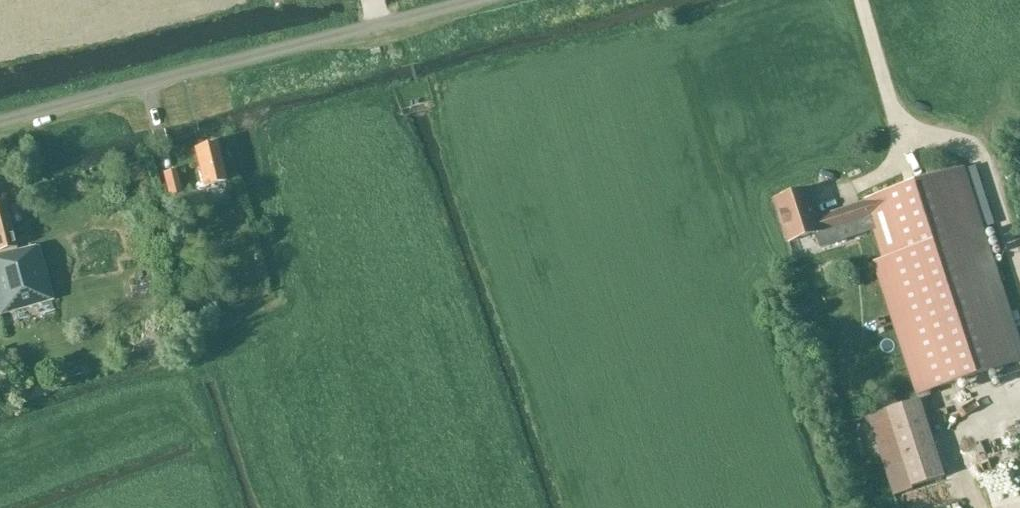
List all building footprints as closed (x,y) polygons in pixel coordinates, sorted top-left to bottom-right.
[(713,131),(717,144),(727,141),(723,128),(713,131)] [(225,182),(215,143),(194,148),(203,187),(225,182)] [(183,195),(177,170),(165,173),(171,198),(183,195)] [(789,240),(815,232),(820,247),(873,230),(924,391),(1019,361),(1019,347),(963,170),(864,202),(864,203),(848,208),(817,218),(808,189),(776,199),(789,240)] [(1,311),(52,297),(38,245),(17,251),(4,201),(0,202),(0,308),(1,311)] [(834,325),(835,337),(852,336),(851,324),(834,325)] [(79,367),(72,369),(75,376),(81,374),(79,367)] [(920,400),(868,417),(895,497),(946,480),(920,400)] [(1011,448),(984,455),(998,507),(1019,507),(1019,482),(1011,448)]
